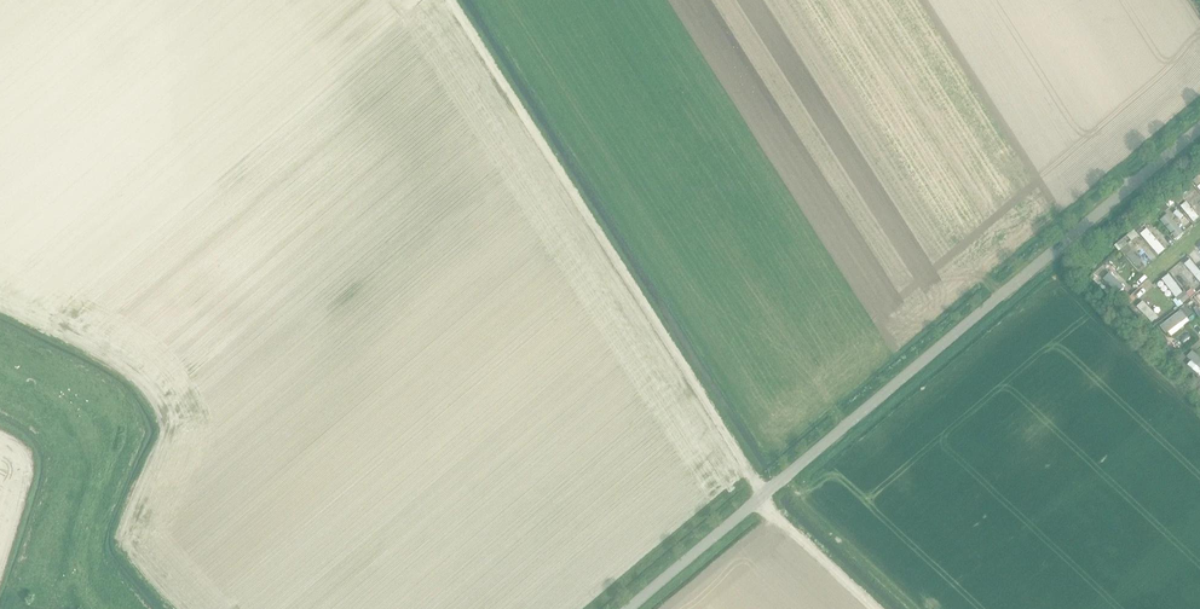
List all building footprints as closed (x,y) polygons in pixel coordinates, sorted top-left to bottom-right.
[(1180,206),(1193,222),(1198,217),(1186,202),(1180,206)] [(1180,233),(1165,216),(1160,221),(1174,238),(1180,233)] [(1159,247),(1148,234),(1149,233),(1145,229),(1140,234),(1143,238),(1143,239),(1154,251),(1159,247)] [(1144,266),(1131,250),(1126,255),(1139,270),(1144,266)] [(1199,282),(1199,272),(1189,260),(1184,264),(1199,282)] [(1103,279),(1118,294),(1124,287),(1109,273),(1103,279)] [(1165,280),(1182,303),(1188,298),(1186,295),(1186,294),(1183,290),(1182,291),(1170,276),(1165,280)] [(1139,308),(1150,320),(1155,315),(1144,304),(1139,308)] [(1166,334),(1186,318),(1180,310),(1160,326),(1166,334)] [(1192,350),(1186,357),(1199,368),(1197,370),(1199,373),(1199,358),(1192,350)]
